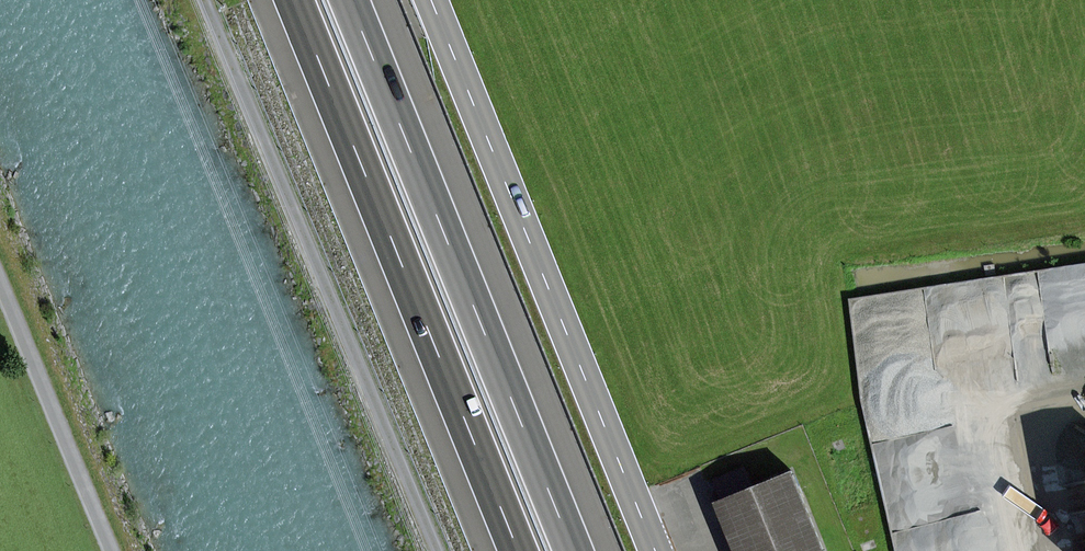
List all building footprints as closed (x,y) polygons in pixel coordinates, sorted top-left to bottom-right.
[(792,471),(716,502),(736,550),(825,550),(792,471)]
